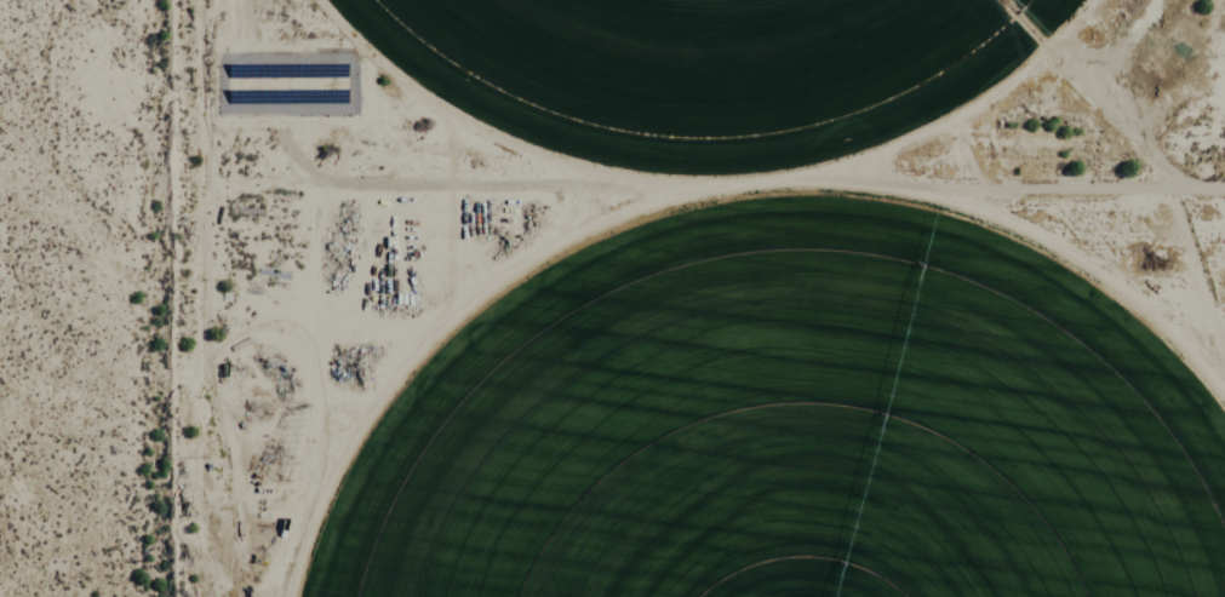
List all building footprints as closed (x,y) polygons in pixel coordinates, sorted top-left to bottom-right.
[(343,59),(338,107),(218,103),(217,61),(343,59)]
